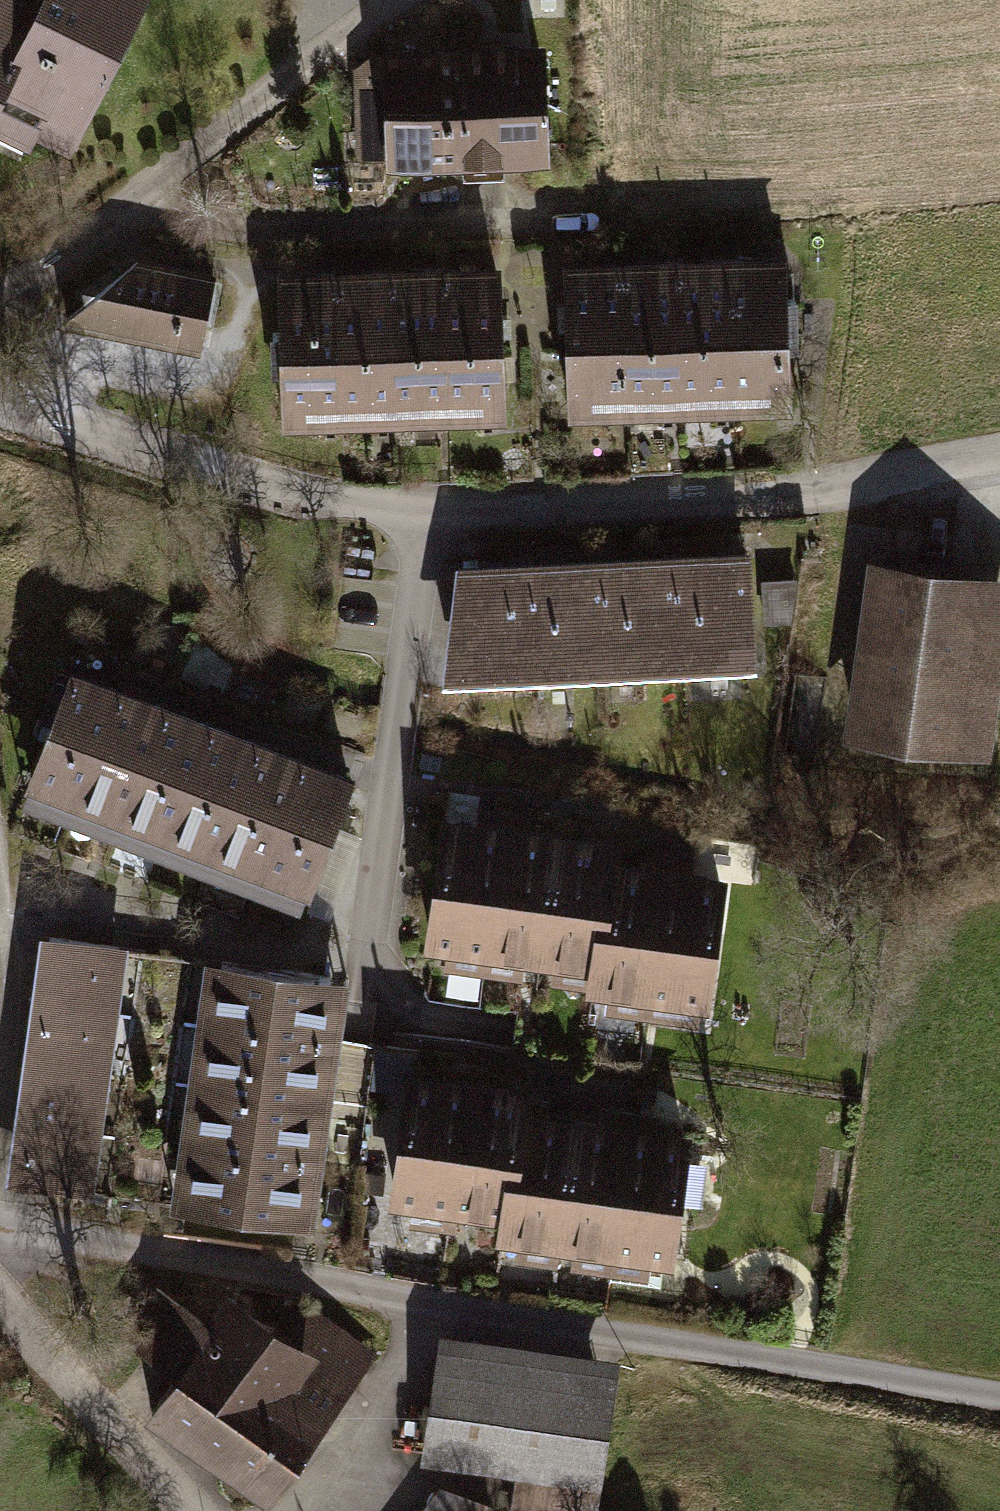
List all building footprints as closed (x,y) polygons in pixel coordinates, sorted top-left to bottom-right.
[(0,72),(0,121),(67,152),(140,0),(35,0),(0,72)] [(35,0),(0,0),(0,72),(35,0)] [(380,48),(382,167),(463,166),(462,47),(380,48)] [(544,47),(462,47),(463,166),(546,168),(544,47)] [(68,317),(196,344),(213,280),(134,260),(68,317)] [(775,264),(719,266),(724,421),(776,419),(775,264)] [(719,266),(670,267),(671,422),(724,421),(719,266)] [(670,267),(623,268),(626,423),(671,422),(670,267)] [(562,269),(566,424),(626,423),(623,268),(562,269)] [(486,273),(431,274),(434,414),(489,413),(486,273)] [(431,274),(382,276),(386,415),(434,414),(431,274)] [(382,276),(334,277),(338,417),(386,415),(382,276)] [(276,279),(279,419),(338,417),(334,277),(276,279)] [(747,670),(744,557),(678,559),(681,673),(747,670)] [(874,558),(853,748),(991,764),(999,687),(999,573),(874,558)] [(678,559),(603,561),(605,675),(681,673),(678,559)] [(533,678),(605,675),(603,561),(532,563),(533,678)] [(451,680),(533,678),(532,563),(469,566),(451,680)] [(15,805),(66,824),(122,683),(74,664),(15,805)] [(66,824),(112,842),(168,697),(122,683),(66,824)] [(112,842),(159,861),(213,715),(168,697),(112,842)] [(159,861),(203,879),(256,733),(213,715),(159,861)] [(203,879),(250,897),(305,749),(256,733),(203,879)] [(250,897),(304,913),(354,768),(305,749),(250,897)] [(478,989),(503,826),(454,818),(426,981),(478,989)] [(536,998),(560,835),(503,826),(478,989),(536,998)] [(536,998),(581,1004),(589,925),(608,926),(620,846),(560,835),(536,998)] [(645,1011),(664,876),(617,868),(608,926),(589,925),(581,1004),(645,1011)] [(708,1019),(726,884),(664,876),(645,1011),(708,1019)] [(9,946),(0,1007),(117,1024),(126,963),(9,946)] [(192,981),(186,1038),(333,1059),(346,1000),(192,981)] [(0,1009),(0,1067),(108,1082),(117,1024),(0,1007),(0,1009)] [(179,1089),(325,1110),(333,1059),(186,1038),(179,1089)] [(98,1134),(108,1082),(0,1067),(0,1122),(98,1134)] [(461,1083),(403,1075),(384,1217),(442,1225),(461,1083)] [(531,1092),(461,1083),(442,1225),(490,1231),(498,1172),(519,1175),(528,1115),(531,1092)] [(172,1146),(318,1166),(325,1110),(179,1089),(172,1146)] [(570,1121),(528,1115),(519,1175),(498,1172),(490,1231),(487,1245),(514,1247),(511,1268),(549,1273),(570,1121)] [(613,1128),(570,1121),(549,1273),(595,1280),(613,1128)] [(92,1195),(98,1134),(0,1122),(0,1183),(92,1195)] [(669,1136),(613,1128),(595,1280),(653,1288),(669,1136)] [(172,1146),(163,1211),(309,1231),(318,1166),(172,1146)] [(272,1510),(301,1510),(389,1387),(265,1300),(167,1438),(272,1510)] [(629,1368),(433,1340),(413,1478),(609,1507),(629,1368)]
